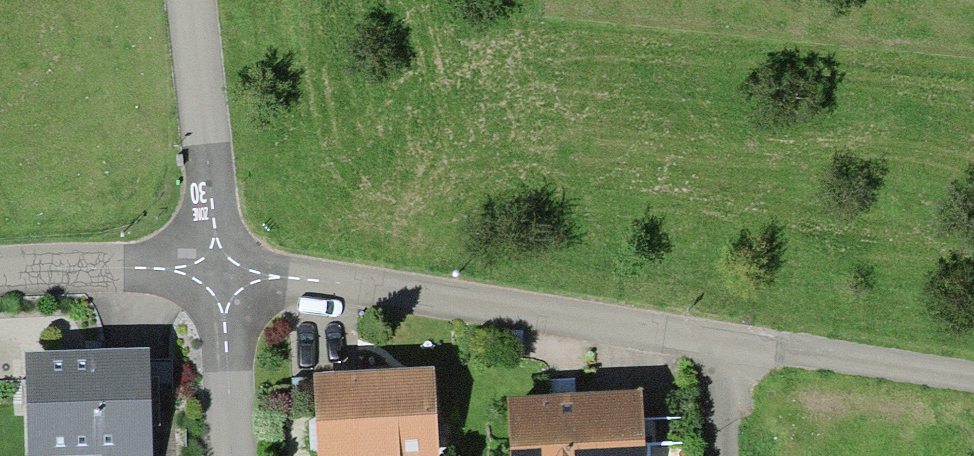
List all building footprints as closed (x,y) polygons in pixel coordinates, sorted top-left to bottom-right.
[(142,450),(139,364),(29,367),(31,454),(142,450)] [(423,383),(392,385),(386,379),(373,379),(367,386),(318,389),(320,422),(308,428),(310,453),(319,455),(427,455),(423,383)] [(633,405),(510,412),(513,455),(632,455),(635,452),(633,405)]
